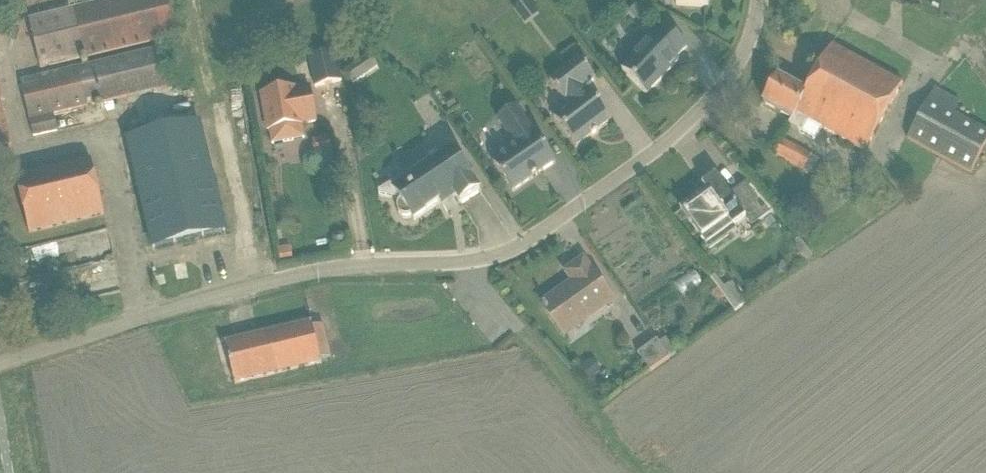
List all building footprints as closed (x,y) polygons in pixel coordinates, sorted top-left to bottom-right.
[(40,70),(180,36),(171,0),(107,0),(85,5),(67,10),(28,19),(40,70)] [(65,2),(67,10),(85,5),(84,0),(74,0),(65,2)] [(513,10),(524,25),(539,13),(529,0),(525,0),(513,10)] [(675,6),(708,8),(708,0),(676,0),(675,6)] [(633,57),(620,70),(646,95),(678,62),(675,59),(687,48),(664,26),(654,37),(653,36),(646,43),(643,40),(629,53),(633,57)] [(912,66),(842,27),(805,94),(777,78),(763,105),(791,120),(788,126),(814,140),(821,129),(865,153),(912,66)] [(169,88),(160,48),(19,81),(33,138),(57,132),(53,115),(169,88)] [(314,87),(342,81),(335,52),(307,59),(314,87)] [(369,55),(344,72),(353,85),(377,68),(369,55)] [(553,118),(575,147),(611,120),(586,88),(594,82),(594,81),(595,80),(577,58),(547,81),(567,107),(553,118)] [(297,87),(259,94),(266,133),(269,132),(271,145),(305,139),(302,127),(317,124),(310,86),(297,88),(297,87)] [(906,139),(970,174),(985,144),(985,131),(954,113),(960,102),(934,88),(906,139)] [(11,147),(0,101),(0,149),(11,147)] [(555,163),(516,107),(495,121),(514,148),(492,163),(512,192),(555,163)] [(200,125),(127,143),(152,247),(224,230),(200,125)] [(773,155),(803,171),(804,170),(811,174),(818,161),(810,157),(811,155),(782,140),(773,155)] [(479,191),(451,148),(392,190),(401,203),(400,203),(399,205),(398,206),(397,208),(397,210),(397,211),(398,214),(399,216),(400,217),(401,218),(403,219),(405,219),(406,219),(408,219),(409,218),(410,218),(411,217),(413,221),(453,194),(459,204),(479,191)] [(16,177),(29,232),(104,214),(90,160),(16,177)] [(681,211),(706,247),(745,219),(751,227),(772,212),(747,183),(728,196),(715,177),(701,186),(706,193),(681,211)] [(288,233),(275,235),(279,262),(293,259),(288,233)] [(796,250),(805,261),(811,256),(796,239),(794,242),(796,250)] [(541,305),(564,339),(613,305),(583,261),(566,273),(573,284),(541,305)] [(670,271),(675,283),(691,277),(686,265),(670,271)] [(710,279),(734,312),(746,304),(731,283),(724,289),(715,276),(710,279)] [(311,323),(225,344),(235,385),(320,364),(319,360),(312,328),(311,323)] [(323,325),(312,328),(319,360),(331,357),(323,325)] [(665,338),(658,343),(669,358),(676,353),(665,338)] [(669,358),(658,343),(656,341),(637,354),(649,372),(669,358)] [(578,369),(588,381),(601,372),(592,361),(590,363),(588,361),(578,369)]
